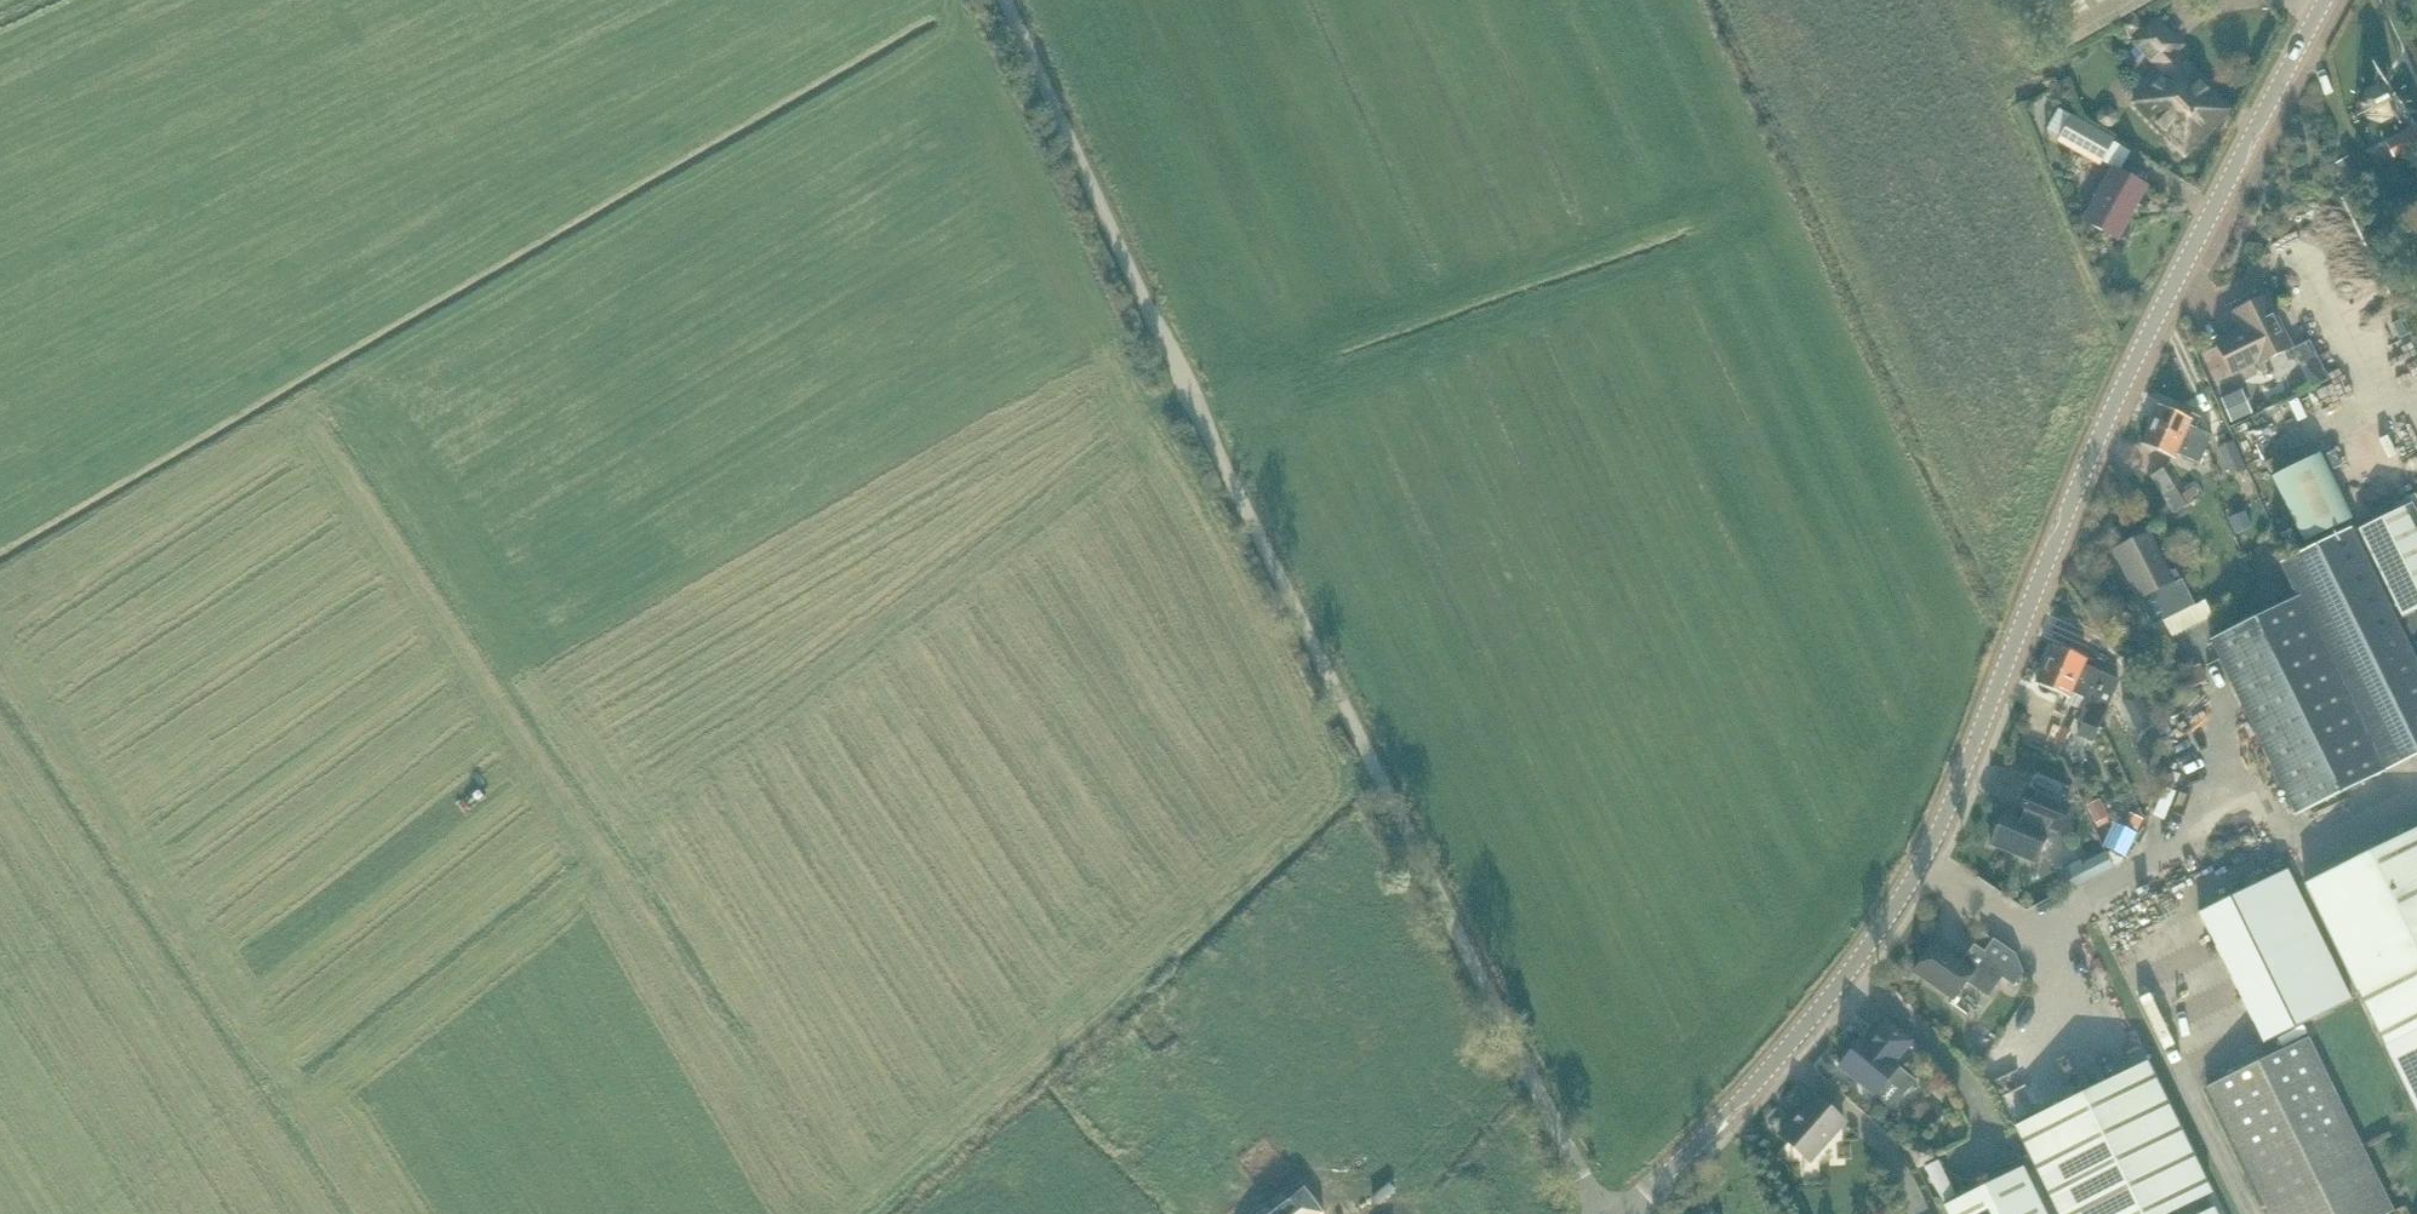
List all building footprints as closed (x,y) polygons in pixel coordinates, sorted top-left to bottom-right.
[(2134,17),(2121,25),(2128,37),(2141,30),(2134,17)] [(2227,110),(2182,64),(2172,54),(2179,47),(2156,23),(2135,43),(2165,73),(2133,104),(2182,154),(2227,110)] [(2055,84),(2050,93),(2058,98),(2063,88),(2055,84)] [(2393,93),(2379,88),(2366,94),(2361,107),(2367,121),(2380,126),(2394,120),(2399,107),(2393,93)] [(2057,108),(2045,130),(2060,138),(2063,133),(2084,145),(2106,157),(2114,140),(2057,108)] [(2388,144),(2395,158),(2416,146),(2416,129),(2388,144)] [(2349,158),(2336,165),(2350,190),(2363,183),(2349,158)] [(2116,240),(2146,187),(2113,168),(2083,222),(2116,240)] [(2242,333),(2215,347),(2230,377),(2257,364),(2259,369),(2290,353),(2264,302),(2234,317),(2242,333)] [(2230,425),(2248,417),(2238,394),(2220,401),(2230,425)] [(2191,414),(2188,420),(2157,406),(2149,425),(2205,451),(2212,436),(2195,429),(2200,419),(2191,414)] [(2370,424),(2375,435),(2395,426),(2390,415),(2370,424)] [(2199,464),(2205,451),(2149,425),(2141,444),(2174,459),(2176,455),(2199,464)] [(2231,477),(2245,470),(2246,470),(2234,442),(2218,449),(2231,477)] [(2319,454),(2273,477),(2304,541),(2351,518),(2319,454)] [(2173,515),(2185,508),(2204,495),(2202,493),(2197,486),(2179,497),(2162,470),(2150,477),(2173,515)] [(2416,532),(2416,519),(2411,507),(2359,533),(2402,619),(2397,622),(2406,639),(2414,635),(2416,627),(2416,620),(2414,613),(2416,612),(2416,539),(2414,533),(2416,532)] [(2247,515),(2230,523),(2235,533),(2251,525),(2247,515)] [(2397,622),(2352,531),(2280,567),(2296,600),(2210,642),(2296,815),(2416,755),(2416,661),(2406,639),(2397,622)] [(2147,535),(2116,550),(2139,599),(2152,627),(2163,621),(2169,618),(2193,607),(2175,570),(2165,574),(2147,535)] [(2121,682),(2084,666),(2086,660),(2052,644),(2043,664),(2114,695),(2121,682)] [(2096,735),(2114,695),(2043,664),(2035,683),(2037,684),(2038,689),(2041,693),(2045,694),(2049,694),(2053,691),(2068,698),(2065,704),(2078,710),(2072,724),(2096,735)] [(2197,665),(2184,672),(2191,687),(2205,681),(2197,665)] [(2130,717),(2145,709),(2137,693),(2122,701),(2130,717)] [(2005,811),(1991,845),(2036,863),(2049,831),(2058,834),(2070,806),(2030,789),(2019,816),(2005,811)] [(2098,799),(2086,805),(2094,822),(2106,816),(2098,799)] [(2125,858),(2135,836),(2115,826),(2105,848),(2125,858)] [(2416,1033),(2416,831),(2361,859),(2361,860),(2308,887),(2386,1048),(2416,1033)] [(2105,852),(2081,864),(2090,880),(2113,869),(2105,852)] [(2269,1045),(2306,1027),(2356,1001),(2288,872),(2202,916),(2269,1045)] [(1984,954),(1973,946),(1962,962),(1934,943),(1914,973),(1954,1000),(1964,985),(1969,984),(1988,997),(1999,981),(2010,989),(2020,975),(2013,957),(1992,943),(1984,954)] [(1863,1039),(1839,1068),(1874,1096),(1898,1067),(1893,1064),(1910,1042),(1886,1022),(1869,1044),(1863,1039)] [(2386,1048),(2416,1111),(2416,1033),(2386,1048)] [(2393,1210),(2310,1040),(2210,1089),(2271,1213),(2386,1213),(2393,1210)] [(2146,1063),(2015,1127),(2058,1213),(2170,1213),(2211,1194),(2146,1063)] [(1844,1123),(1814,1097),(1780,1135),(1810,1162),(1844,1123)] [(1363,1121),(1348,1127),(1355,1146),(1370,1140),(1363,1121)] [(1935,1161),(1928,1148),(1922,1146),(1909,1152),(1917,1170),(1935,1161)] [(1269,1213),(1326,1213),(1325,1213),(1355,1191),(1336,1165),(1269,1213)] [(1948,1213),(2045,1213),(2022,1168),(1944,1206),(1948,1213)]
